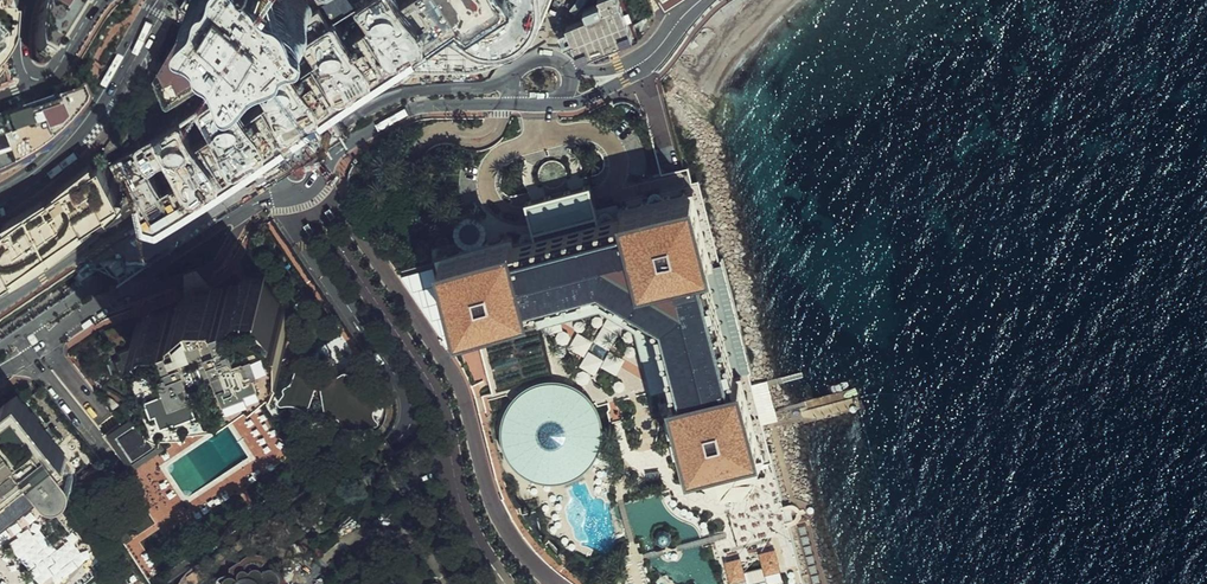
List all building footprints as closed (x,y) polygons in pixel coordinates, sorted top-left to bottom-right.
[(36,17),(34,38),(37,52),(46,58),(82,0),(41,0),(36,17)] [(248,67),(237,60),(112,148),(155,204),(450,21),(461,14),(470,22),(501,0),(348,0),(248,67)] [(180,10),(237,60),(248,67),(348,0),(187,0),(180,10)] [(635,37),(631,27),(621,0),(602,0),(603,3),(586,9),(589,17),(567,25),(583,62),(635,37)] [(183,19),(150,74),(166,102),(232,60),(183,19)] [(531,35),(536,25),(525,20),(520,30),(531,35)] [(84,87),(35,106),(41,121),(49,138),(78,110),(88,94),(84,87)] [(49,138),(41,121),(35,106),(12,114),(0,118),(0,175),(49,138)] [(53,249),(58,250),(90,226),(90,221),(129,194),(102,158),(0,224),(0,280),(53,249)] [(566,231),(534,239),(511,245),(508,233),(428,253),(450,338),(529,318),(526,304),(531,303),(597,286),(658,319),(675,386),(676,390),(662,394),(686,490),(776,467),(752,371),(739,374),(712,269),(724,266),(703,183),(614,205),(617,218),(598,223),(566,231)] [(566,231),(598,223),(589,188),(525,204),(534,239),(566,231)] [(536,322),(598,307),(639,329),(655,391),(675,386),(658,319),(597,286),(531,303),(536,322)] [(247,381),(260,373),(274,362),(279,335),(280,320),(273,310),(262,300),(217,300),(192,299),(166,319),(134,334),(134,348),(136,361),(141,377),(150,389),(156,399),(167,404),(189,403),(217,399),(247,381)] [(328,372),(324,369),(318,370),(312,374),(306,372),(296,370),(293,375),(290,383),(283,388),(283,391),(282,395),(279,401),(280,404),(285,404),(295,405),(304,408),(308,409),(313,392),(317,384),(319,384),(322,392),(323,406),(327,426),(329,440),(334,445),(343,444),(352,440),(362,435),(366,430),(374,427),(378,423),(377,421),(374,419),(373,412),(374,407),(378,401),(377,396),(373,393),(368,394),(360,391),(354,383),(348,374),(344,372),(339,374),(334,377),(330,377),(328,372)] [(590,469),(600,455),(604,439),(603,421),(597,405),(586,392),(571,384),(554,381),(537,383),(521,391),(509,403),(502,419),(500,436),(504,452),(513,467),(526,478),(542,484),(559,484),(576,479),(590,469)] [(0,409),(0,497),(34,471),(47,487),(50,489),(53,491),(56,492),(61,491),(65,490),(68,489),(71,486),(74,483),(75,479),(75,476),(75,472),(73,467),(59,450),(62,448),(20,393),(0,409)] [(106,433),(127,464),(163,441),(142,409),(106,433)] [(3,530),(19,518),(43,499),(48,495),(53,491),(50,489),(47,487),(34,471),(0,497),(0,533),(3,530)] [(777,549),(761,554),(768,576),(784,571),(777,549)] [(280,563),(267,563),(267,555),(231,554),(231,572),(219,572),(219,583),(279,583),(280,563)] [(741,558),(725,562),(731,583),(747,580),(741,558)]
